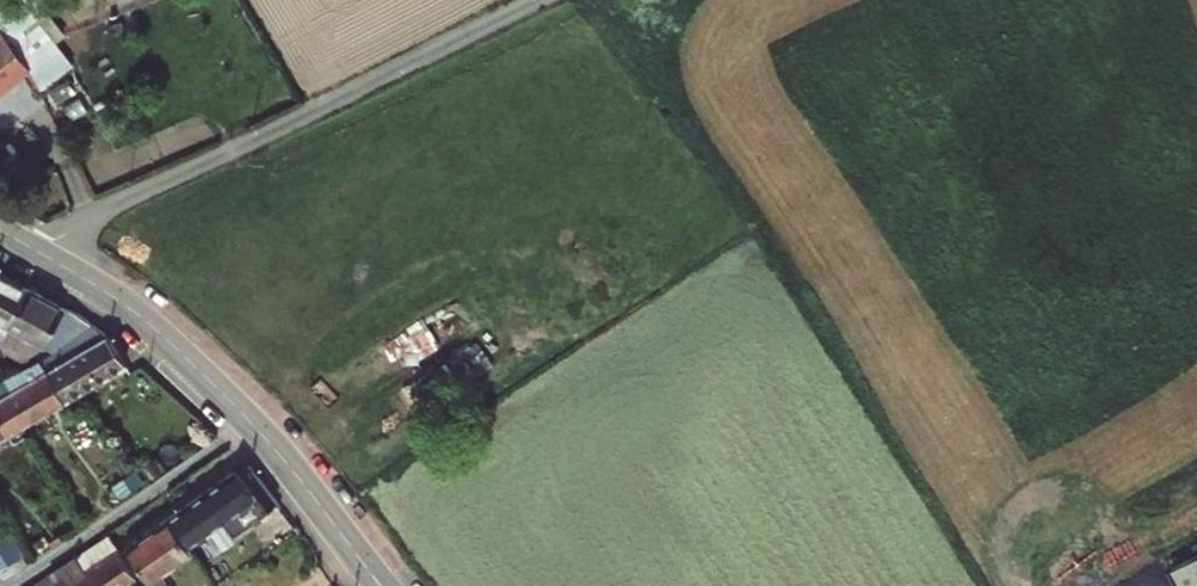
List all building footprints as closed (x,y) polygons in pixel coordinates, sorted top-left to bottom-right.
[(14,6),(0,16),(0,34),(19,56),(28,69),(49,98),(71,81),(14,6)] [(28,69),(19,56),(0,34),(0,89),(28,69)] [(0,273),(0,338),(29,288),(16,281),(0,273)] [(29,288),(0,338),(0,341),(32,359),(47,347),(58,353),(59,352),(79,316),(29,288)] [(59,352),(58,353),(41,362),(66,404),(82,395),(129,367),(113,342),(100,330),(79,316),(59,352)] [(1,381),(14,403),(0,410),(0,414),(12,435),(27,427),(66,404),(41,362),(1,381)] [(12,435),(0,414),(0,443),(12,435)] [(236,474),(172,519),(192,548),(257,502),(264,514),(276,505),(247,470),(238,477),(236,474)] [(196,555),(192,548),(172,519),(130,549),(152,583),(147,585),(170,585),(164,577),(196,555)] [(0,537),(0,576),(25,561),(7,533),(0,537)] [(61,585),(126,585),(139,577),(112,537),(97,546),(54,574),(56,578),(61,585)] [(1163,579),(1167,585),(1196,585),(1196,559),(1163,579)] [(56,578),(43,585),(61,585),(56,578)]
